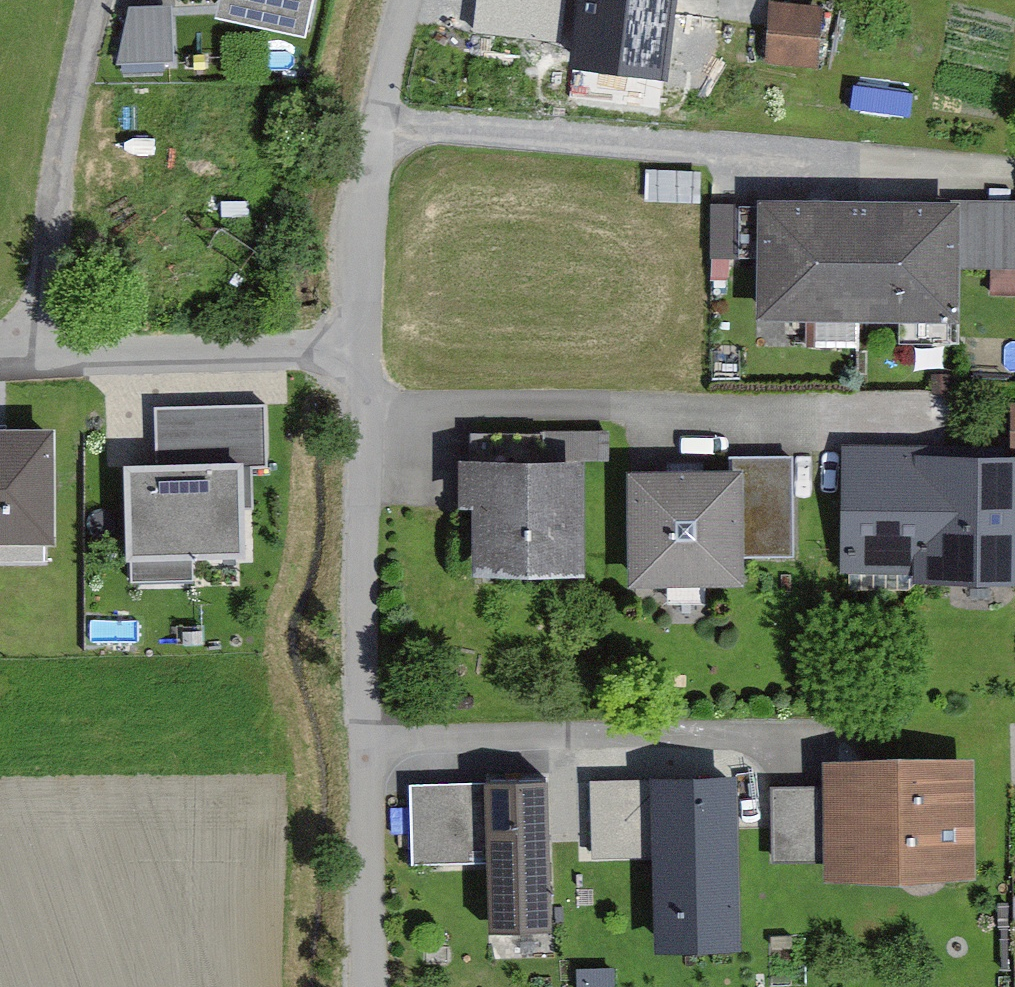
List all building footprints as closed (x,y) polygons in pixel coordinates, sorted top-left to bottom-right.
[(237,11),(324,29),(331,0),(239,0),(237,11)] [(486,29),(576,39),(581,0),(489,0),(486,29)] [(595,71),(680,80),(689,0),(602,0),(595,71)] [(780,57),(837,60),(840,0),(782,0),(780,57)] [(131,57),(187,55),(186,2),(144,3),(131,57)] [(771,316),(870,319),(873,205),(774,202),(771,316)] [(972,207),(873,205),(870,319),(969,321),(972,207)] [(170,402),(171,464),(255,462),(282,462),(281,400),(170,402)] [(0,430),(0,535),(57,534),(55,429),(0,430)] [(864,451),(870,577),(1014,570),(1014,444),(864,451)] [(600,449),(485,446),(482,552),(597,555),(600,449)] [(757,460),(651,464),(655,572),(761,568),(757,460)] [(171,464),(141,464),(143,576),(207,575),(206,552),(257,551),(255,462),(171,464)] [(645,833),(645,755),(597,755),(597,833),(645,833)] [(985,759),(845,758),(845,783),(845,855),(845,868),(985,868),(985,759)] [(755,949),(753,770),(664,772),(666,951),(755,949)] [(566,778),(503,779),(505,856),(507,929),(570,927),(566,778)] [(505,856),(503,779),(425,781),(427,858),(505,856)] [(845,783),(787,783),(787,855),(845,855),(845,783)]
